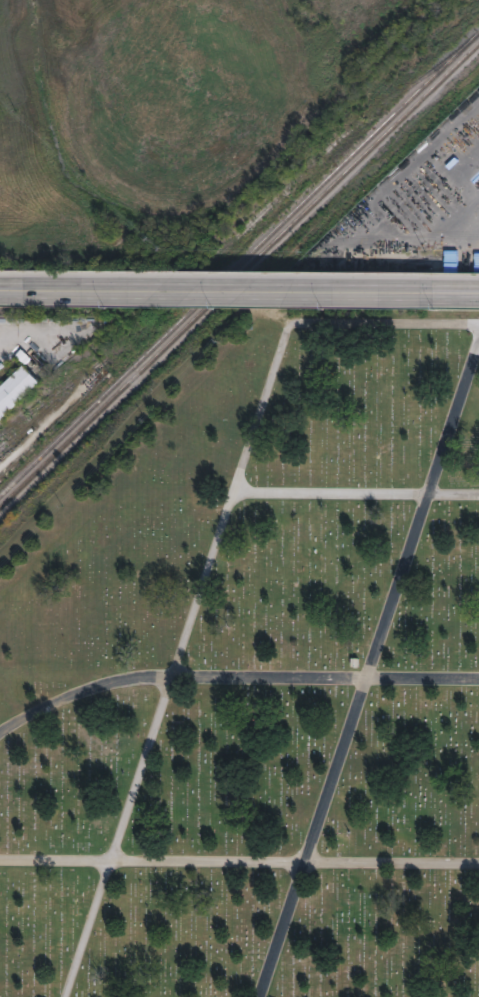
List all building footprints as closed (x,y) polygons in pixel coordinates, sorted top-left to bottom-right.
[(5,425),(0,420),(0,397),(33,365),(34,364),(49,380),(51,381),(5,425)]
